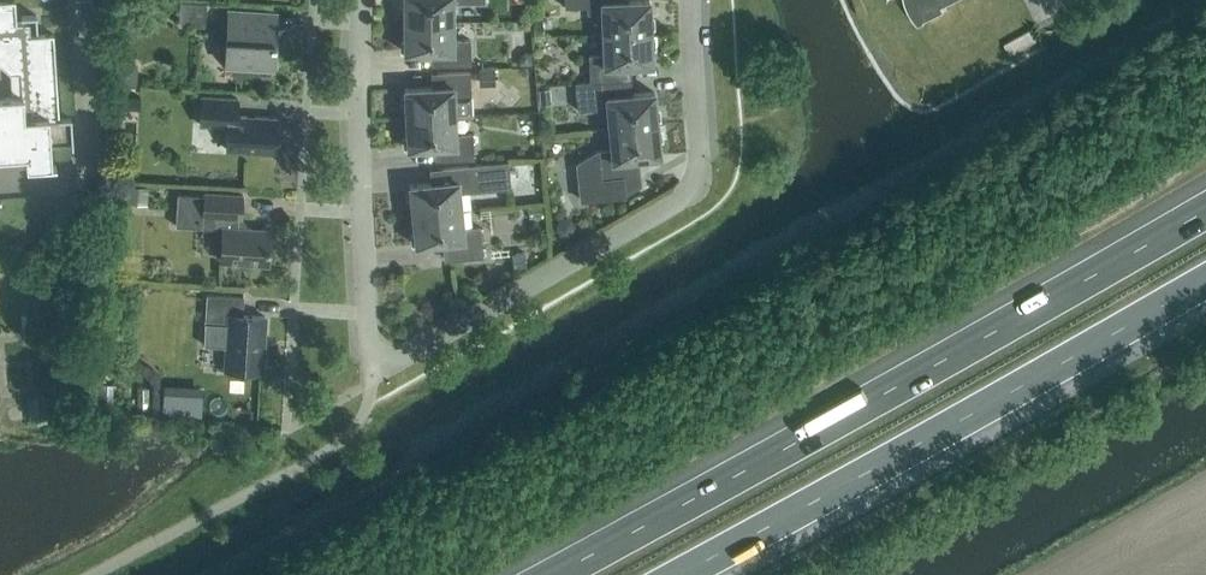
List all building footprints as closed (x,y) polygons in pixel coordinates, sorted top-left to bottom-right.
[(404,21),(453,20),(453,2),(485,2),(485,0),(404,0),(404,21)] [(649,0),(565,0),(565,7),(588,7),(588,14),(603,14),(604,32),(651,31),(649,0)] [(909,5),(911,11),(915,16),(919,21),(924,19),(945,9),(942,5),(953,0),(907,0),(909,5)] [(206,26),(207,4),(186,3),(185,25),(206,26)] [(17,161),(18,173),(48,171),(48,170),(43,170),(42,149),(64,148),(64,152),(65,152),(64,123),(52,123),(48,39),(32,40),(31,20),(11,20),(11,4),(0,5),(0,63),(10,72),(21,71),(22,95),(0,97),(0,162),(17,161)] [(273,66),(276,27),(269,27),(270,11),(228,8),(225,63),(226,63),(239,79),(255,65),(273,66)] [(453,39),(453,20),(404,21),(404,51),(438,51),(438,64),(471,64),(470,39),(453,39)] [(534,34),(544,34),(543,22),(534,22),(534,34)] [(652,63),(651,31),(604,32),(605,57),(589,57),(590,80),(626,79),(626,64),(652,63)] [(1021,34),(1004,44),(1010,55),(1027,46),(1021,34)] [(524,53),(520,58),(520,66),(533,65),(533,53),(524,53)] [(140,61),(116,60),(115,83),(138,84),(140,61)] [(494,68),(479,69),(479,81),(495,80),(494,68)] [(472,114),(470,70),(437,72),(438,86),(404,87),(406,117),(455,115),(472,114)] [(657,123),(654,91),(627,93),(626,79),(590,80),(575,82),(578,110),(607,107),(609,128),(657,123)] [(549,87),(537,88),(538,101),(550,100),(549,87)] [(237,114),(238,98),(202,96),(200,123),(228,125),(226,148),(275,152),(277,117),(237,114)] [(474,158),(473,133),(456,133),(455,115),(406,117),(407,147),(441,146),(441,159),(474,158)] [(660,155),(657,123),(609,128),(611,148),(597,150),(600,180),(636,177),(634,157),(660,155)] [(459,190),(510,184),(508,160),(441,167),(443,181),(409,184),(412,214),(461,209),(459,190)] [(148,186),(129,185),(128,199),(147,200),(148,186)] [(243,194),(204,191),(204,194),(178,192),(175,225),(222,228),(220,260),(268,263),(270,229),(241,227),(243,194)] [(528,206),(529,217),(543,216),(542,205),(528,206)] [(483,256),(480,226),(463,228),(461,209),(412,214),(415,244),(449,241),(450,259),(483,256)] [(511,252),(514,267),(526,265),(524,250),(511,252)] [(244,295),(207,293),(204,343),(227,344),(225,368),(262,371),(265,315),(243,314),(244,295)] [(115,383),(103,382),(102,406),(114,407),(115,383)] [(175,412),(177,384),(164,383),(162,412),(175,412)] [(136,387),(136,407),(148,407),(148,387),(136,387)] [(45,394),(28,395),(28,396),(28,399),(29,421),(31,420),(47,420),(46,394),(45,394)]
